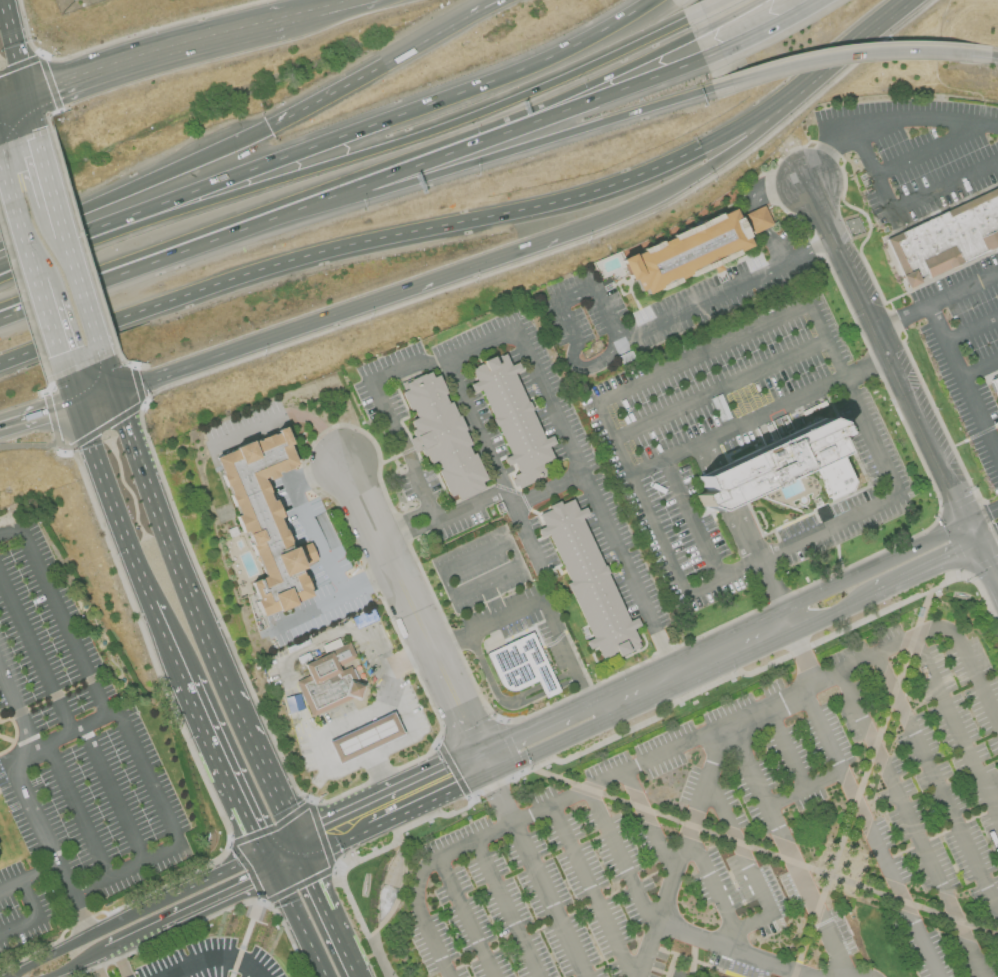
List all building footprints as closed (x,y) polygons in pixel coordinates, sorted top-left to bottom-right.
[(906,288),(997,247),(997,187),(884,241),(906,288)] [(626,247),(647,294),(758,243),(737,197),(626,247)] [(522,487),(562,470),(509,346),(470,363),(522,487)] [(457,499),(482,487),(479,481),(485,478),(473,453),(471,454),(466,445),(469,443),(450,400),(447,403),(443,393),(446,392),(438,373),(432,376),(430,371),(403,383),(406,389),(400,392),(408,410),(411,408),(415,416),(409,419),(413,428),(410,429),(413,436),(409,438),(415,451),(419,449),(422,456),(426,454),(430,462),(436,459),(440,469),(437,470),(448,496),(455,493),(457,499)] [(988,379),(997,374),(997,402),(988,379)] [(695,472),(704,468),(719,461),(839,407),(872,483),(804,512),(759,495),(739,502),(722,508),(711,512),(695,472)] [(218,450),(290,420),(308,461),(272,476),(319,587),(269,609),(256,577),(270,571),(218,450)] [(541,514),(576,497),(642,642),(607,658),(541,514)] [(486,652),(503,693),(536,680),(544,697),(557,692),(533,633),(486,652)] [(295,682),(310,716),(353,698),(358,699),(362,682),(357,681),(348,660),(355,657),(348,642),(328,651),(329,654),(304,665),(309,675),(295,682)] [(327,741),(337,763),(402,734),(392,712),(327,741)]
